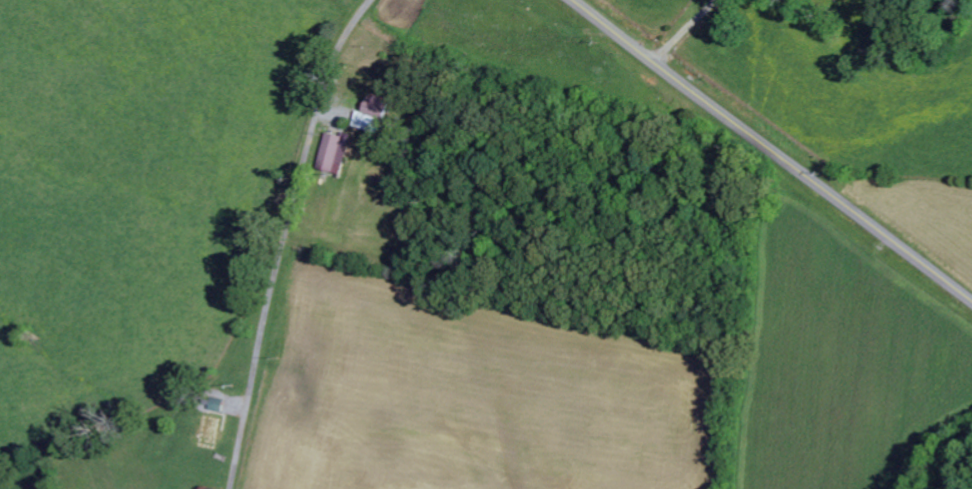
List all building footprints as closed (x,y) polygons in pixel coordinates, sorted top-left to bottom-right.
[(376,95),(369,114),(364,112),(358,127),(383,137),(393,111),(388,109),(391,101),(376,95)] [(346,137),(331,134),(322,169),(346,175),(356,136),(347,134),(346,137)] [(229,403),(217,399),(213,411),(226,415),(229,403)]
